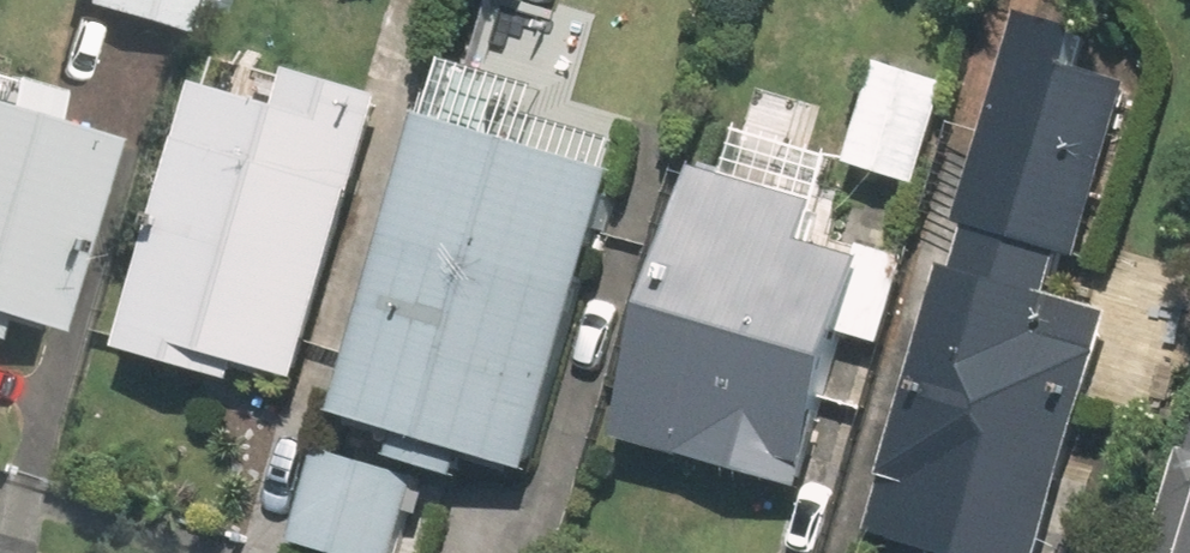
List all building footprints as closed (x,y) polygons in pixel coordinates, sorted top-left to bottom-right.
[(186,18),(190,0),(121,0),(186,18)] [(1032,8),(884,529),(968,552),(1047,552),(1116,311),(1065,296),(1148,1),(1143,0),(1034,0),(1032,8)] [(894,57),(885,87),(862,167),(928,186),(960,76),(894,57)] [(296,103),(222,81),(139,356),(249,390),(259,359),(320,378),(407,88),(309,59),(296,103)] [(678,125),(470,61),(361,416),(569,480),(678,125)] [(0,103),(0,309),(51,324),(108,135),(0,103)] [(897,211),(717,156),(628,444),(807,499),(897,211)] [(330,449),(311,534),(397,552),(407,552),(425,471),(330,449)] [(1179,552),(1189,552),(1189,515),(1179,552)]
